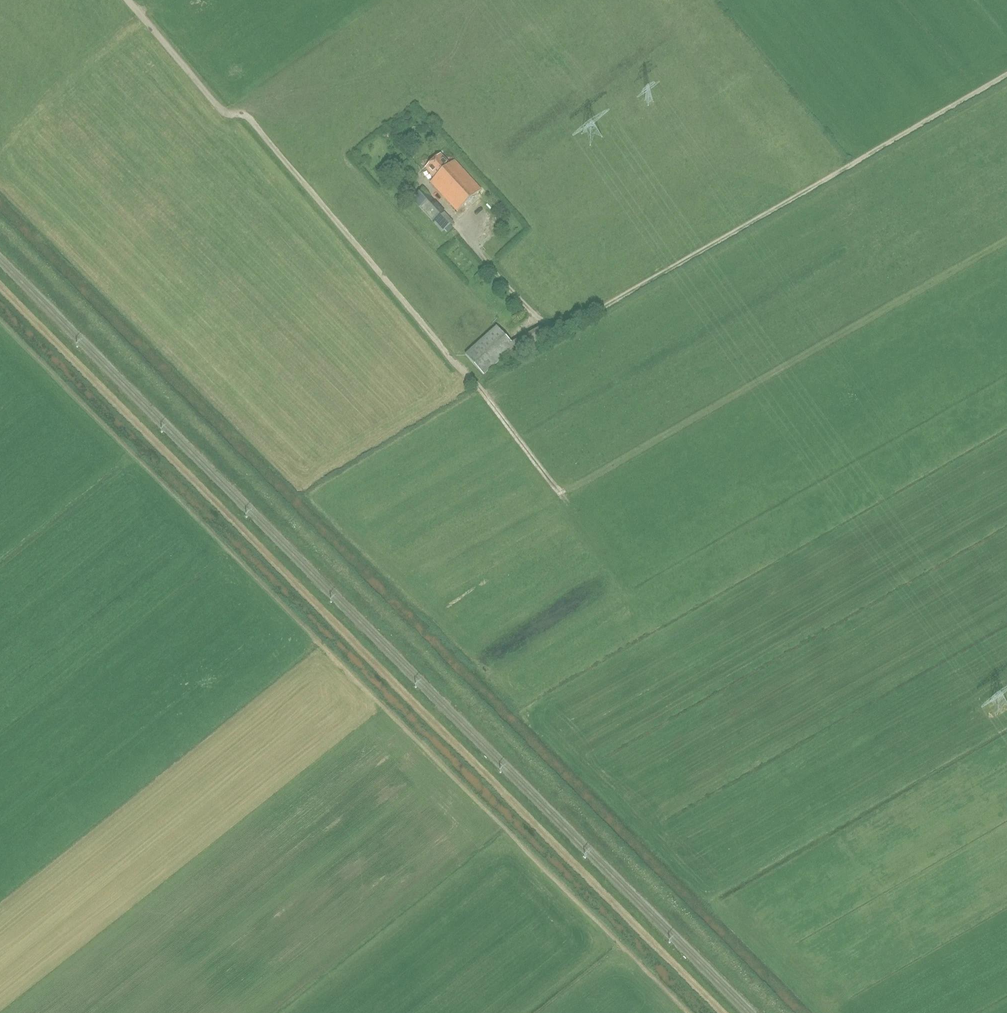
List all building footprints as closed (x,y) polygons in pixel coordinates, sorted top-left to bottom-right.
[(482,189),(455,160),(450,164),(441,154),(426,167),(435,177),(431,182),(458,211),(482,189)] [(454,221),(423,188),(412,199),(431,220),(437,227),(442,232),(444,230),(446,232),(453,227),(450,224),(454,221)] [(497,326),(465,355),(484,375),(509,353),(514,361),(549,341),(541,327),(512,343),(497,326)]
